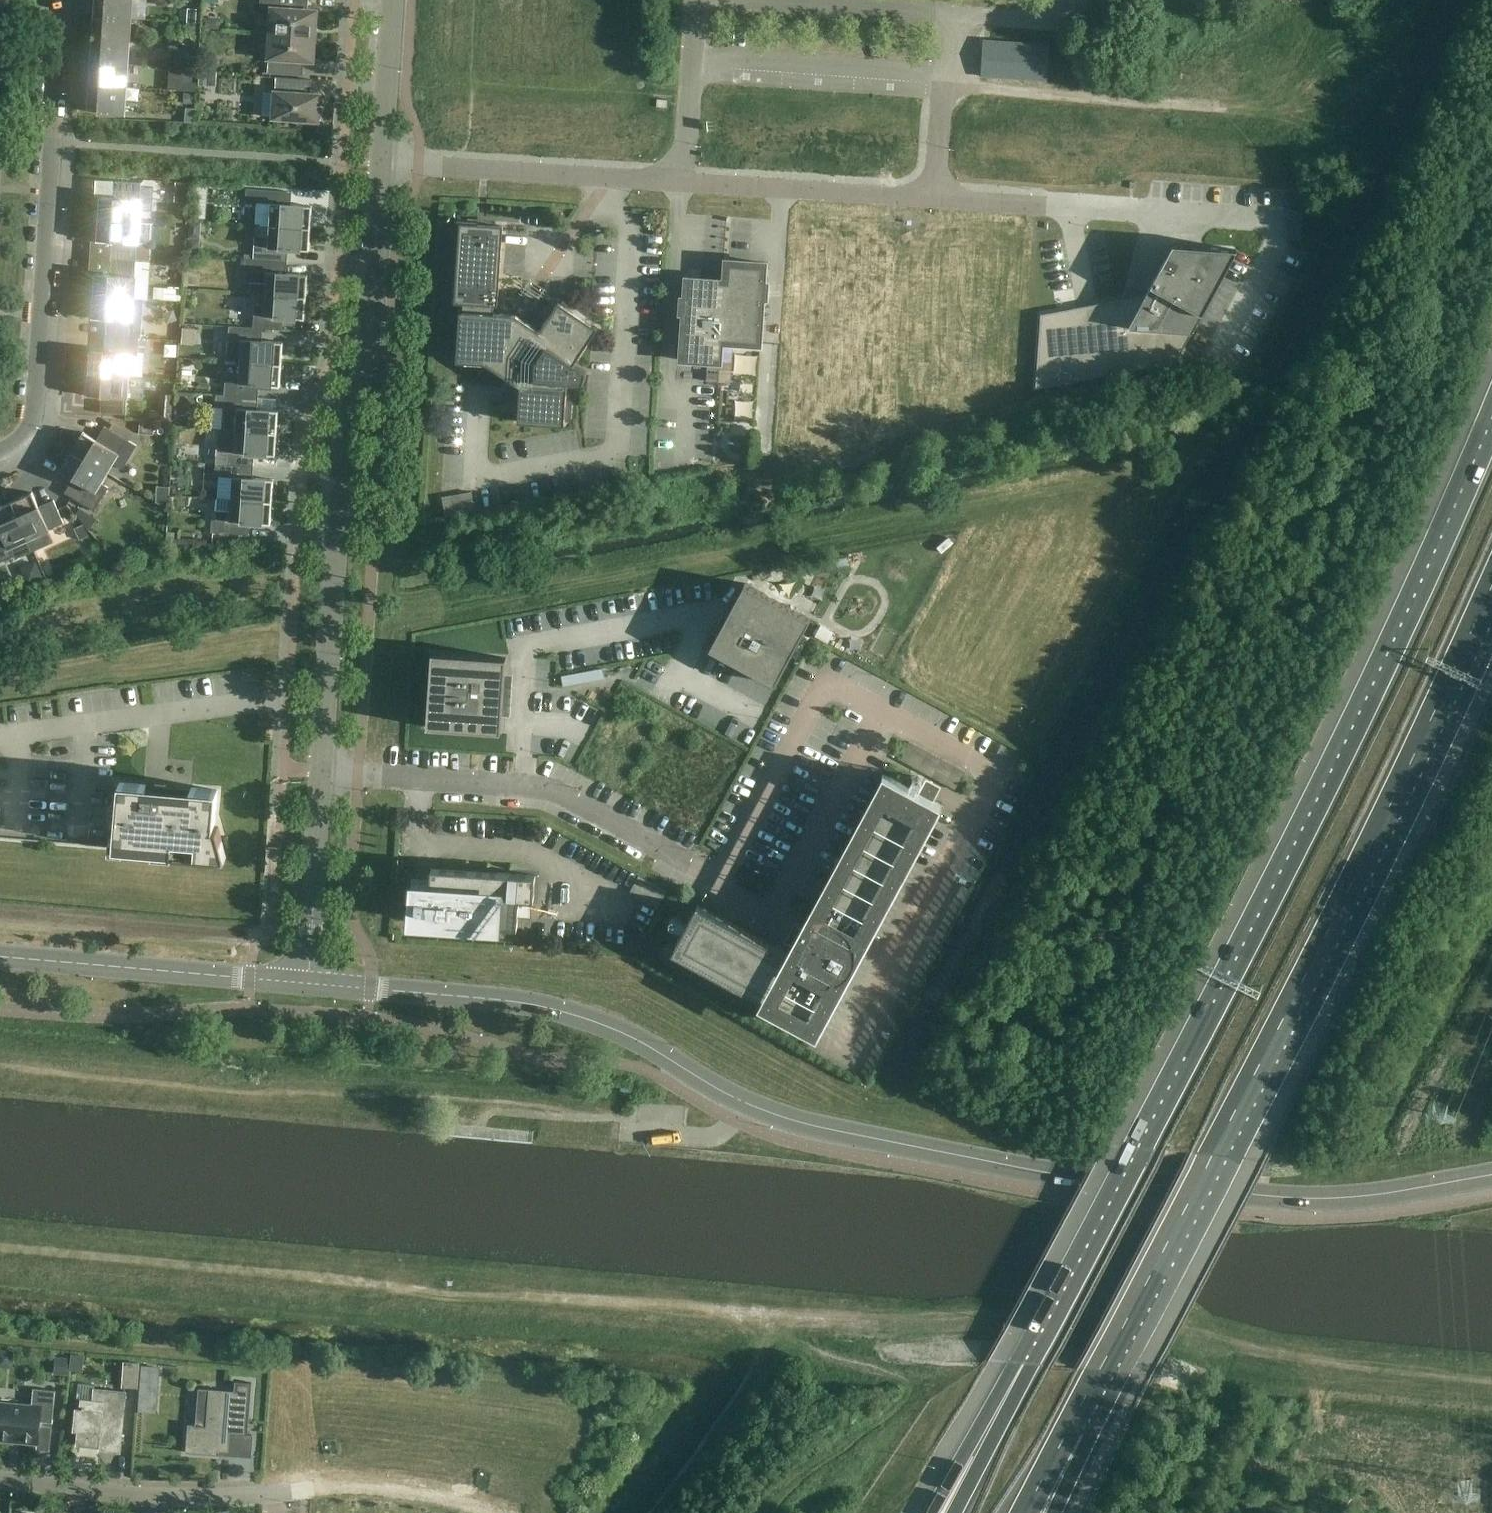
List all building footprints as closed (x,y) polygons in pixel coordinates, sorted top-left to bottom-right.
[(132,0),(94,0),(93,16),(131,19),(132,0)] [(270,33),(312,35),(312,28),(316,27),(316,26),(315,26),(316,11),(308,10),(309,0),(260,0),(259,13),(271,14),(270,33)] [(188,8),(187,22),(196,23),(197,9),(188,8)] [(93,16),(92,39),(130,41),(131,19),(93,16)] [(195,37),(196,23),(187,22),(186,36),(195,37)] [(312,35),(270,33),(268,58),(269,58),(268,72),(303,75),(304,60),(313,61),(314,45),(315,45),(315,44),(311,43),(312,35)] [(128,64),(130,41),(92,39),(90,62),(128,64)] [(1050,45),(993,41),(985,40),(982,77),(1047,81),(1050,45)] [(185,54),(184,68),(193,68),(194,54),(185,54)] [(90,62),(89,84),(127,87),(128,64),(90,62)] [(192,82),(193,68),(184,68),(183,82),(192,82)] [(275,92),(273,117),(309,120),(310,123),(319,124),(323,107),(319,106),(319,105),(320,105),(320,104),(316,102),(317,94),(311,94),(312,79),(276,77),(275,92)] [(125,115),(127,87),(89,84),(87,108),(99,109),(99,113),(125,115)] [(184,93),(184,104),(194,104),(194,93),(184,93)] [(185,122),(194,123),(195,108),(186,108),(185,122)] [(98,219),(139,221),(141,199),(140,199),(141,183),(116,181),(115,198),(99,197),(98,219)] [(210,217),(211,185),(198,185),(198,217),(210,217)] [(257,202),(256,224),(311,228),(312,206),(286,204),(287,192),(246,189),(245,202),(257,202)] [(247,218),(247,208),(222,208),(222,218),(247,218)] [(139,221),(98,219),(96,241),(112,242),(111,258),(146,261),(147,249),(137,248),(137,244),(138,244),(139,221)] [(536,297),(526,290),(510,314),(493,313),(494,305),(497,305),(503,226),(460,223),(455,303),(463,303),(463,311),(460,311),(457,361),(485,363),(488,365),(483,373),(499,384),(505,376),(520,386),(518,421),(564,424),(565,419),(569,419),(570,403),(566,403),(567,382),(582,383),(586,371),(574,363),(597,327),(558,301),(539,330),(529,323),(530,306),(536,297)] [(246,258),(287,261),(287,260),(283,260),(283,248),(309,250),(311,228),(256,224),(256,225),(270,226),(269,236),(255,235),(254,258),(246,258)] [(514,234),(513,278),(531,278),(531,234),(514,234)] [(1041,314),(1036,387),(1176,361),(1237,249),(1173,245),(1146,294),(1041,314)] [(146,261),(111,258),(110,275),(94,274),(93,296),(134,299),(134,298),(136,276),(135,276),(136,269),(146,269),(146,261)] [(287,261),(246,258),(245,271),(249,271),(248,282),(266,283),(265,294),(306,297),(308,274),(282,273),(282,261),(287,261)] [(725,261),(724,281),(725,281),(721,342),(722,342),(760,345),(765,263),(725,261)] [(725,281),(724,281),(686,278),(684,299),(681,298),(680,313),(683,313),(680,360),(720,363),(722,342),(721,342),(725,281)] [(255,304),(253,328),(258,328),(283,330),(283,329),(278,329),(279,317),(305,319),(306,297),(265,294),(264,305),(255,304)] [(107,319),(106,336),(139,337),(141,338),(143,299),(134,298),(134,299),(93,296),(91,318),(107,319)] [(240,361),(282,364),(283,342),(257,340),(258,328),(253,328),(229,326),(228,349),(241,350),(240,361)] [(88,373),(129,376),(130,355),(138,355),(139,337),(106,336),(105,352),(89,351),(88,373)] [(280,386),(282,364),(240,361),(239,383),(225,382),(225,394),(225,395),(258,397),(253,396),(254,385),(280,386)] [(129,376),(88,373),(86,395),(102,396),(101,413),(126,414),(127,398),(128,398),(129,376)] [(236,429),(236,430),(277,433),(279,411),(252,409),(253,397),(258,398),(258,397),(225,395),(225,394),(216,394),(215,407),(224,407),(222,428),(236,429)] [(137,445),(126,439),(105,426),(96,440),(83,432),(71,451),(107,472),(113,462),(123,468),(137,445)] [(276,455),(277,433),(236,430),(235,441),(222,440),(220,463),(216,463),(254,466),(254,465),(249,465),(250,453),(276,455)] [(107,472),(71,451),(60,470),(73,478),(65,493),(95,510),(103,496),(109,487),(101,482),(107,472)] [(233,477),(231,499),(272,501),(274,479),(248,478),(249,466),(254,466),(216,463),(215,476),(233,477)] [(472,491),(442,497),(446,517),(476,511),(472,491)] [(32,492),(12,501),(29,539),(49,530),(49,529),(64,523),(54,500),(39,506),(32,492)] [(271,524),(272,501),(231,499),(218,498),(216,520),(212,519),(211,532),(244,534),(245,522),(271,524)] [(29,539),(12,501),(0,506),(0,560),(18,552),(20,548),(18,544),(29,539)] [(96,518),(79,508),(75,515),(89,529),(96,518)] [(775,684),(792,652),(810,618),(745,583),(709,648),(775,684)] [(501,732),(506,657),(432,652),(427,727),(501,732)] [(607,670),(564,675),(566,687),(608,681),(607,670)] [(840,980),(837,979),(840,978),(843,976),(845,974),(847,972),(849,970),(851,968),(853,965),(854,962),(855,959),(856,957),(856,953),(857,950),(856,947),(856,944),(859,946),(932,810),(935,804),(929,800),(895,781),(895,782),(888,778),(885,785),(884,784),(811,920),(814,922),(812,923),(810,924),(806,927),(803,929),(801,931),(800,933),(798,936),(797,939),(796,941),(795,944),(795,947),(794,950),(795,953),(795,956),(704,907),(698,904),(694,911),(694,910),(675,944),(676,945),(672,951),(679,954),(679,955),(814,1028),(840,980)] [(191,795),(145,791),(146,784),(120,781),(114,847),(227,857),(218,826),(214,826),(217,790),(191,787),(191,795)] [(413,921),(518,928),(519,912),(527,912),(527,899),(534,900),(536,875),(431,868),(430,882),(416,881),(413,921)] [(667,890),(639,875),(629,892),(658,907),(667,890)] [(125,1362),(123,1386),(137,1387),(139,1363),(125,1362)] [(248,1430),(252,1382),(235,1381),(234,1390),(206,1388),(206,1390),(208,1390),(207,1399),(205,1426),(195,1425),(195,1424),(188,1423),(186,1452),(219,1455),(219,1452),(230,1453),(231,1435),(252,1437),(252,1435),(248,1434),(248,1430)] [(38,1442),(40,1421),(52,1422),(56,1390),(34,1388),(32,1406),(0,1403),(0,1439),(38,1442)] [(76,1409),(74,1430),(79,1430),(77,1444),(99,1447),(99,1445),(105,1446),(105,1450),(120,1452),(126,1392),(95,1389),(93,1400),(82,1399),(81,1409),(76,1409)]
